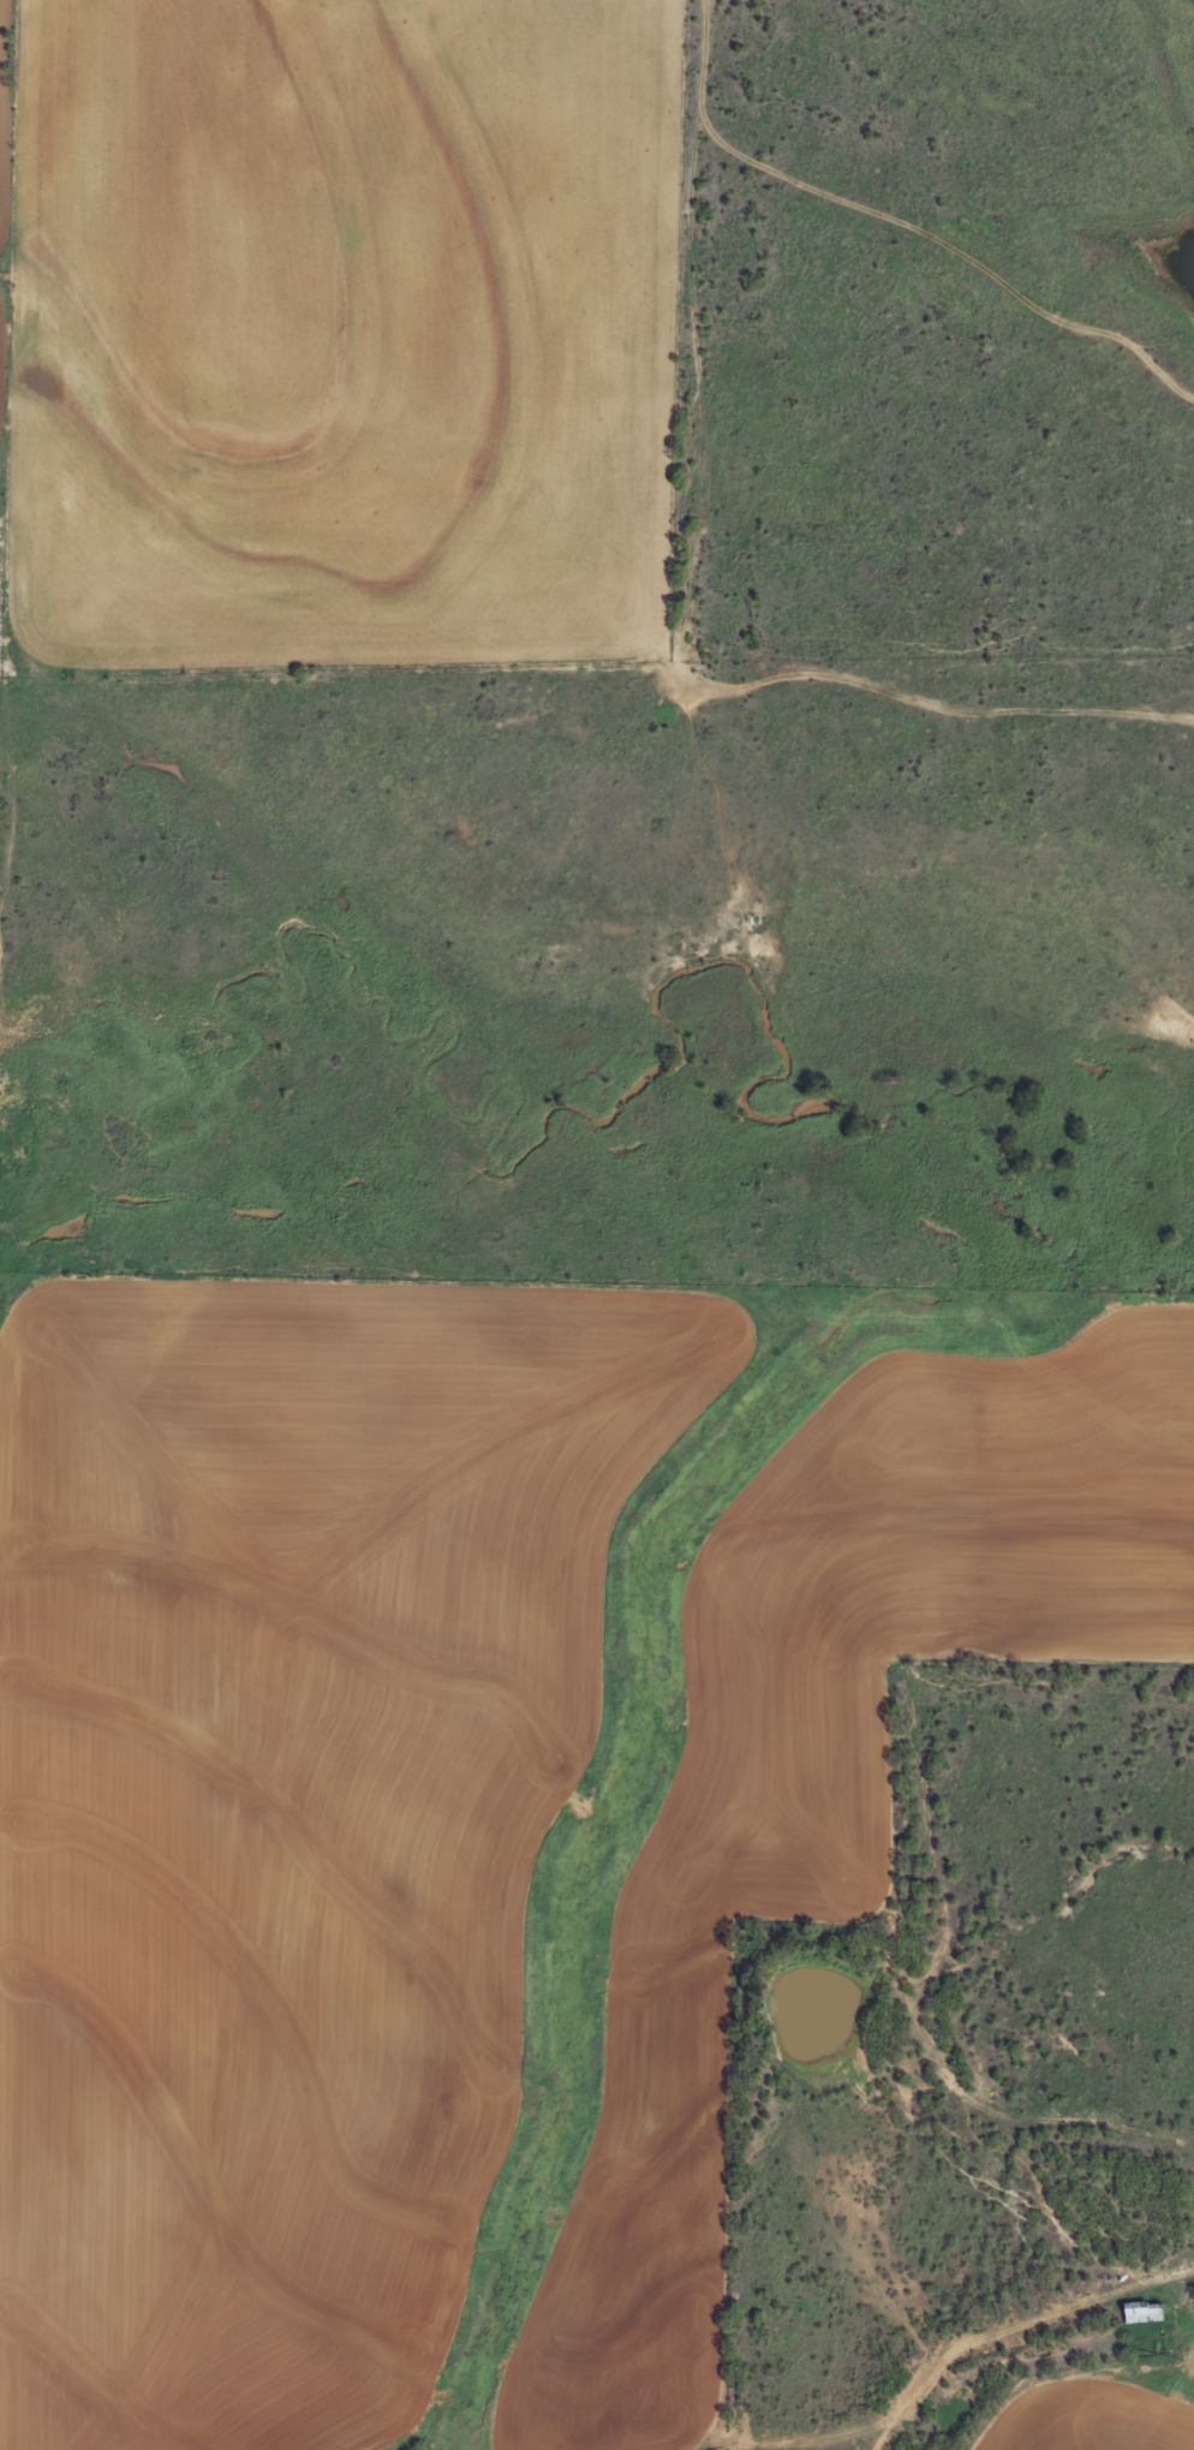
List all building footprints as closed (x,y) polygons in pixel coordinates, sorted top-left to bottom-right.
[(1161,2323),(1161,2307),(1127,2307),(1127,2323),(1161,2323)]
